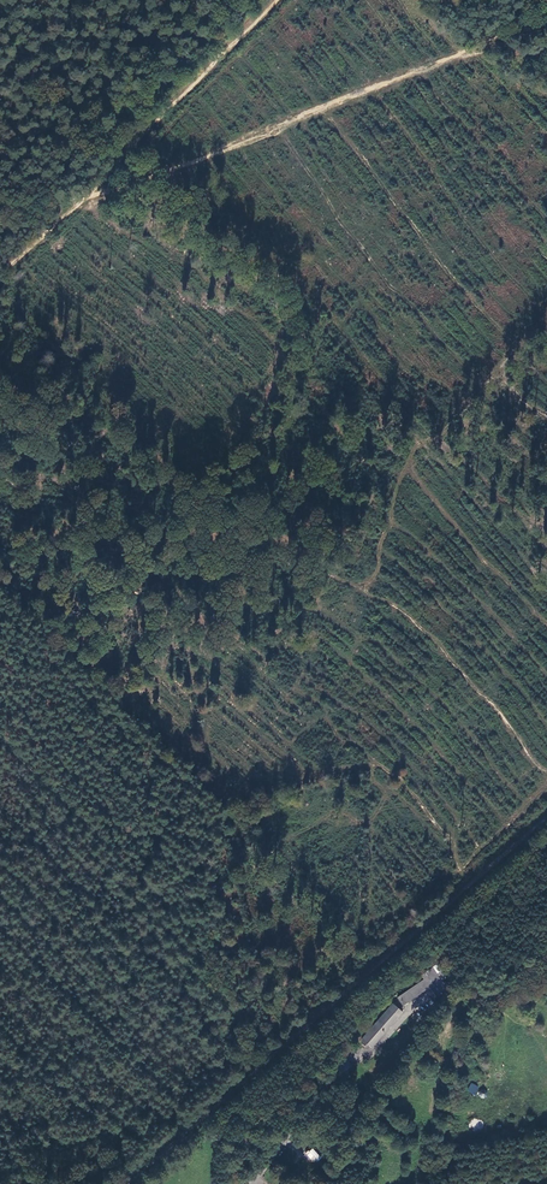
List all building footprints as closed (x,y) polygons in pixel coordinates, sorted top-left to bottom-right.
[(432,968),(425,973),(428,977),(398,997),(403,1005),(433,984),(440,995),(447,990),(441,981),(445,978),(440,972),(436,975),(432,968)] [(393,1004),(362,1039),(372,1048),(403,1012),(393,1004)] [(475,1095),(479,1087),(471,1083),(467,1091),(475,1095)] [(485,1089),(478,1092),(481,1098),(488,1095),(485,1089)] [(314,1163),(320,1157),(312,1147),(305,1153),(314,1163)]
